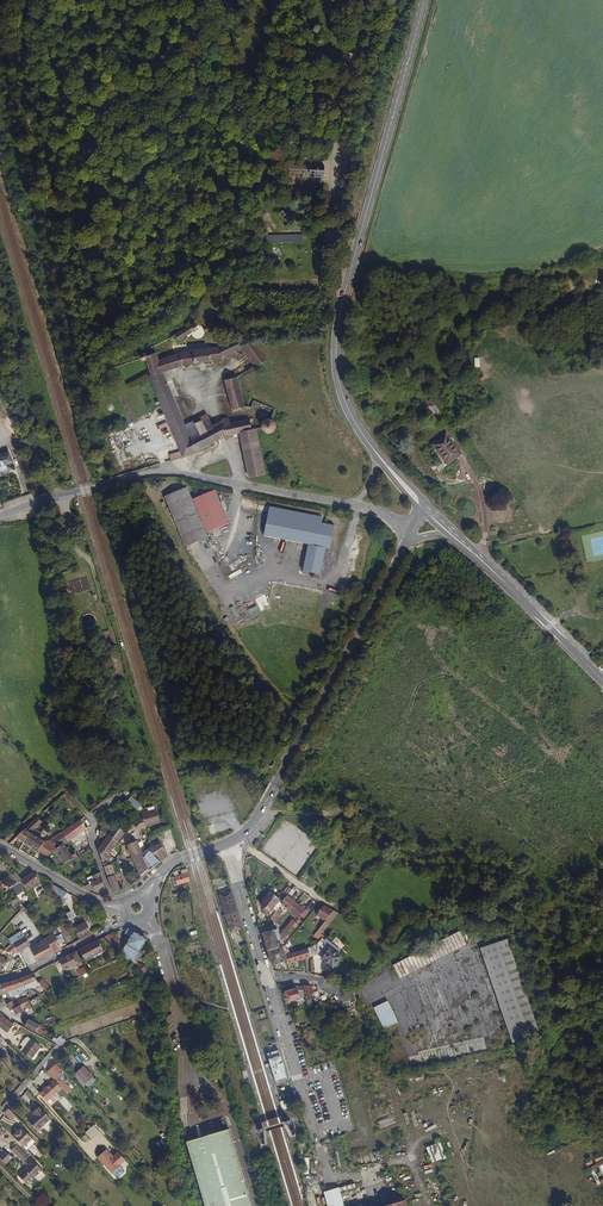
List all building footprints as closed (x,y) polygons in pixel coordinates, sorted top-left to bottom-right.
[(324,177),(324,166),(310,166),(310,177),(324,177)] [(194,331),(190,325),(175,334),(179,341),(194,331)] [(239,433),(245,431),(251,430),(249,419),(241,420),(229,422),(221,423),(217,425),(211,427),(190,438),(184,425),(173,397),(163,372),(182,365),(202,362),(221,360),(221,357),(229,354),(240,349),(235,340),(220,347),(217,348),(181,354),(158,360),(155,352),(146,356),(143,353),(141,352),(137,355),(137,356),(138,359),(139,361),(142,361),(143,360),(148,371),(146,372),(153,388),(166,419),(182,457),(222,438),(225,436),(239,433)] [(266,359),(252,340),(240,349),(254,368),(266,359)] [(226,380),(233,409),(245,406),(237,377),(226,380)] [(431,398),(428,402),(434,407),(437,402),(431,398)] [(211,427),(206,415),(184,425),(190,438),(211,427)] [(274,426),(273,423),(271,421),(269,420),(266,420),(263,422),(262,424),(262,427),(262,429),(263,430),(265,432),(267,433),(270,432),(273,431),(274,428),(274,426)] [(245,431),(239,433),(247,477),(265,474),(256,429),(251,430),(245,431)] [(461,456),(445,436),(432,447),(448,466),(461,456)] [(12,461),(8,452),(0,455),(0,465),(12,461)] [(46,468),(37,454),(33,457),(42,471),(46,468)] [(187,487),(164,496),(185,546),(209,538),(207,533),(192,499),(187,487)] [(207,533),(229,523),(224,513),(215,490),(192,499),(207,533)] [(323,516),(269,506),(268,512),(264,535),(307,544),(325,547),(331,548),(335,526),(321,523),(323,516)] [(325,547),(307,544),(303,571),(320,574),(325,547)] [(75,805),(65,794),(63,796),(73,807),(75,805)] [(141,804),(131,796),(127,802),(137,809),(141,804)] [(161,823),(157,810),(142,814),(146,827),(161,823)] [(146,827),(142,814),(133,824),(140,831),(142,828),(146,827)] [(32,832),(42,822),(38,817),(26,828),(32,832)] [(86,830),(86,829),(81,820),(68,829),(70,832),(66,836),(70,841),(86,830)] [(114,828),(107,823),(105,827),(111,832),(114,828)] [(109,835),(111,832),(105,827),(102,825),(100,837),(104,840),(109,835)] [(118,842),(125,832),(116,825),(114,828),(111,832),(109,835),(118,842)] [(27,837),(30,832),(25,829),(16,837),(24,842),(27,837)] [(70,841),(66,836),(70,832),(68,829),(57,836),(50,840),(56,849),(64,845),(70,841)] [(39,851),(45,842),(33,835),(30,839),(27,837),(24,842),(39,851)] [(109,854),(118,842),(109,835),(104,840),(99,846),(109,854)] [(56,849),(50,840),(45,842),(39,851),(46,855),(56,849)] [(141,853),(136,841),(127,845),(132,857),(141,853)] [(160,862),(167,857),(164,851),(166,851),(160,842),(147,849),(160,862)] [(74,859),(72,856),(70,853),(67,849),(64,845),(56,849),(66,864),(74,859)] [(109,854),(99,846),(98,848),(103,862),(107,858),(110,861),(114,858),(109,854)] [(160,862),(147,849),(145,851),(141,853),(132,857),(137,871),(141,876),(149,870),(149,871),(160,862)] [(107,878),(116,875),(112,864),(110,865),(104,867),(107,878)] [(27,891),(40,882),(32,871),(21,880),(20,880),(27,891)] [(21,880),(16,872),(12,875),(17,882),(20,880),(21,880)] [(190,881),(187,873),(182,875),(175,877),(178,885),(190,881)] [(119,885),(116,875),(107,878),(112,890),(114,893),(121,890),(119,885)] [(102,879),(92,883),(94,888),(95,890),(105,886),(102,879)] [(23,891),(22,889),(19,885),(18,884),(17,882),(11,887),(17,895),(23,891)] [(60,901),(67,892),(51,883),(53,886),(57,894),(60,901)] [(277,902),(268,896),(261,905),(264,907),(267,910),(270,912),(271,909),(275,912),(276,911),(278,908),(280,905),(287,896),(289,894),(292,889),(288,886),(279,899),(277,902)] [(291,896),(297,888),(294,887),(292,889),(289,894),(291,896)] [(279,899),(271,892),(268,896),(277,902),(279,899)] [(237,913),(232,893),(220,897),(226,917),(237,913)] [(295,903),(287,896),(280,905),(289,911),(295,903)] [(296,903),(295,903),(289,911),(299,919),(305,911),(296,903)] [(326,921),(334,910),(324,905),(317,914),(326,921)] [(299,919),(298,920),(301,922),(310,911),(307,909),(305,911),(299,919)] [(320,941),(323,944),(325,941),(324,941),(326,938),(320,934),(324,929),(325,929),(338,913),(334,910),(326,921),(321,927),(319,929),(315,934),(313,936),(320,941)] [(274,922),(280,914),(276,911),(275,912),(270,918),(274,922)] [(242,930),(237,913),(226,917),(231,933),(242,930)] [(77,926),(85,922),(83,918),(75,923),(77,926)] [(295,929),(298,925),(292,921),(279,936),(281,945),(286,940),(284,938),(292,927),(295,929)] [(91,935),(85,922),(77,926),(74,928),(78,937),(80,940),(91,935)] [(61,935),(67,931),(64,924),(55,931),(58,938),(61,935)] [(133,964),(147,939),(129,929),(126,933),(126,934),(128,936),(131,937),(127,943),(122,953),(125,957),(133,964)] [(281,963),(287,962),(285,956),(282,948),(281,945),(279,936),(277,930),(274,931),(262,934),(272,966),(281,963)] [(20,931),(8,939),(15,943),(25,936),(20,931)] [(61,950),(59,944),(64,942),(61,935),(58,938),(55,931),(45,938),(54,953),(61,950)] [(114,946),(119,941),(112,934),(105,937),(114,946)] [(399,980),(466,947),(459,934),(393,967),(399,980)] [(29,945),(25,936),(15,943),(16,947),(17,949),(19,952),(23,949),(26,948),(29,945)] [(54,953),(45,938),(44,940),(39,943),(30,949),(37,962),(54,953)] [(85,960),(103,951),(98,940),(80,950),(85,960)] [(330,949),(323,944),(320,941),(316,946),(306,949),(309,958),(311,957),(317,955),(322,959),(330,949)] [(537,1035),(505,942),(479,951),(511,1044),(537,1035)] [(9,952),(16,947),(15,943),(7,949),(9,952)] [(332,947),(330,949),(322,959),(333,968),(341,958),(337,955),(339,952),(332,947)] [(285,956),(287,962),(287,964),(305,959),(309,958),(306,949),(285,956)] [(82,965),(76,952),(59,960),(64,970),(73,966),(75,970),(79,968),(78,967),(82,965)] [(8,960),(4,958),(1,958),(0,960),(0,971),(1,972),(8,960)] [(146,971),(147,970),(141,964),(140,966),(136,969),(141,975),(146,971)] [(87,973),(84,967),(81,968),(82,969),(76,972),(79,977),(87,973)] [(34,982),(36,980),(31,974),(16,980),(20,987),(23,992),(26,991),(31,989),(27,984),(29,983),(34,982)] [(53,988),(43,978),(39,983),(41,985),(47,991),(53,988)] [(18,988),(20,987),(16,980),(4,984),(7,992),(11,991),(18,988)] [(306,998),(303,987),(295,986),(296,989),(286,992),(285,995),(287,1001),(289,1002),(306,998)] [(315,1000),(311,988),(303,987),(306,998),(307,1002),(315,1000)] [(20,994),(18,988),(11,991),(13,996),(20,994)] [(28,1001),(26,998),(13,1004),(16,1008),(20,1006),(22,1005),(28,1001)] [(316,1006),(315,1000),(307,1002),(306,1002),(308,1008),(316,1006)] [(11,1011),(16,1008),(13,1004),(11,1002),(6,1005),(11,1011)] [(398,1022),(388,1002),(375,1008),(384,1028),(398,1022)] [(23,1011),(20,1006),(16,1008),(11,1011),(16,1015),(23,1011)] [(13,1024),(2,1016),(0,1018),(0,1027),(2,1029),(7,1033),(13,1024)] [(56,1023),(55,1020),(54,1018),(53,1016),(50,1017),(51,1019),(47,1020),(49,1026),(56,1023)] [(43,1027),(28,1019),(24,1027),(40,1034),(42,1031),(43,1027)] [(31,1059),(40,1047),(30,1040),(28,1043),(21,1052),(31,1059)] [(75,1050),(73,1047),(71,1045),(67,1049),(71,1054),(75,1050)] [(62,1073),(63,1072),(56,1064),(47,1072),(54,1080),(61,1088),(65,1084),(63,1081),(62,1081),(59,1081),(57,1078),(62,1073)] [(93,1076),(84,1066),(76,1073),(85,1084),(93,1076)] [(47,1102),(62,1089),(61,1088),(54,1080),(39,1093),(40,1094),(47,1102)] [(71,1090),(65,1084),(61,1088),(62,1089),(66,1094),(71,1090)] [(37,1131),(50,1119),(39,1107),(32,1114),(34,1116),(28,1122),(37,1131)] [(12,1120),(15,1116),(8,1110),(5,1113),(12,1120)] [(94,1125),(85,1133),(92,1140),(100,1132),(94,1125)] [(24,1148),(33,1140),(23,1129),(14,1138),(24,1148)] [(243,1178),(228,1130),(224,1131),(213,1134),(185,1143),(204,1205),(251,1205),(243,1178)] [(426,1147),(432,1163),(446,1158),(440,1142),(426,1147)] [(27,1157),(16,1145),(11,1150),(22,1162),(21,1164),(25,1168),(18,1175),(27,1185),(42,1170),(32,1161),(28,1165),(24,1161),(27,1157)] [(120,1164),(125,1160),(118,1152),(113,1157),(111,1158),(110,1156),(111,1155),(106,1149),(102,1153),(117,1169),(120,1165),(120,1164)] [(13,1158),(5,1150),(0,1155),(8,1163),(13,1158)] [(117,1169),(102,1153),(97,1157),(112,1173),(117,1169)] [(602,1181),(602,1163),(590,1170),(597,1184),(602,1181)]
